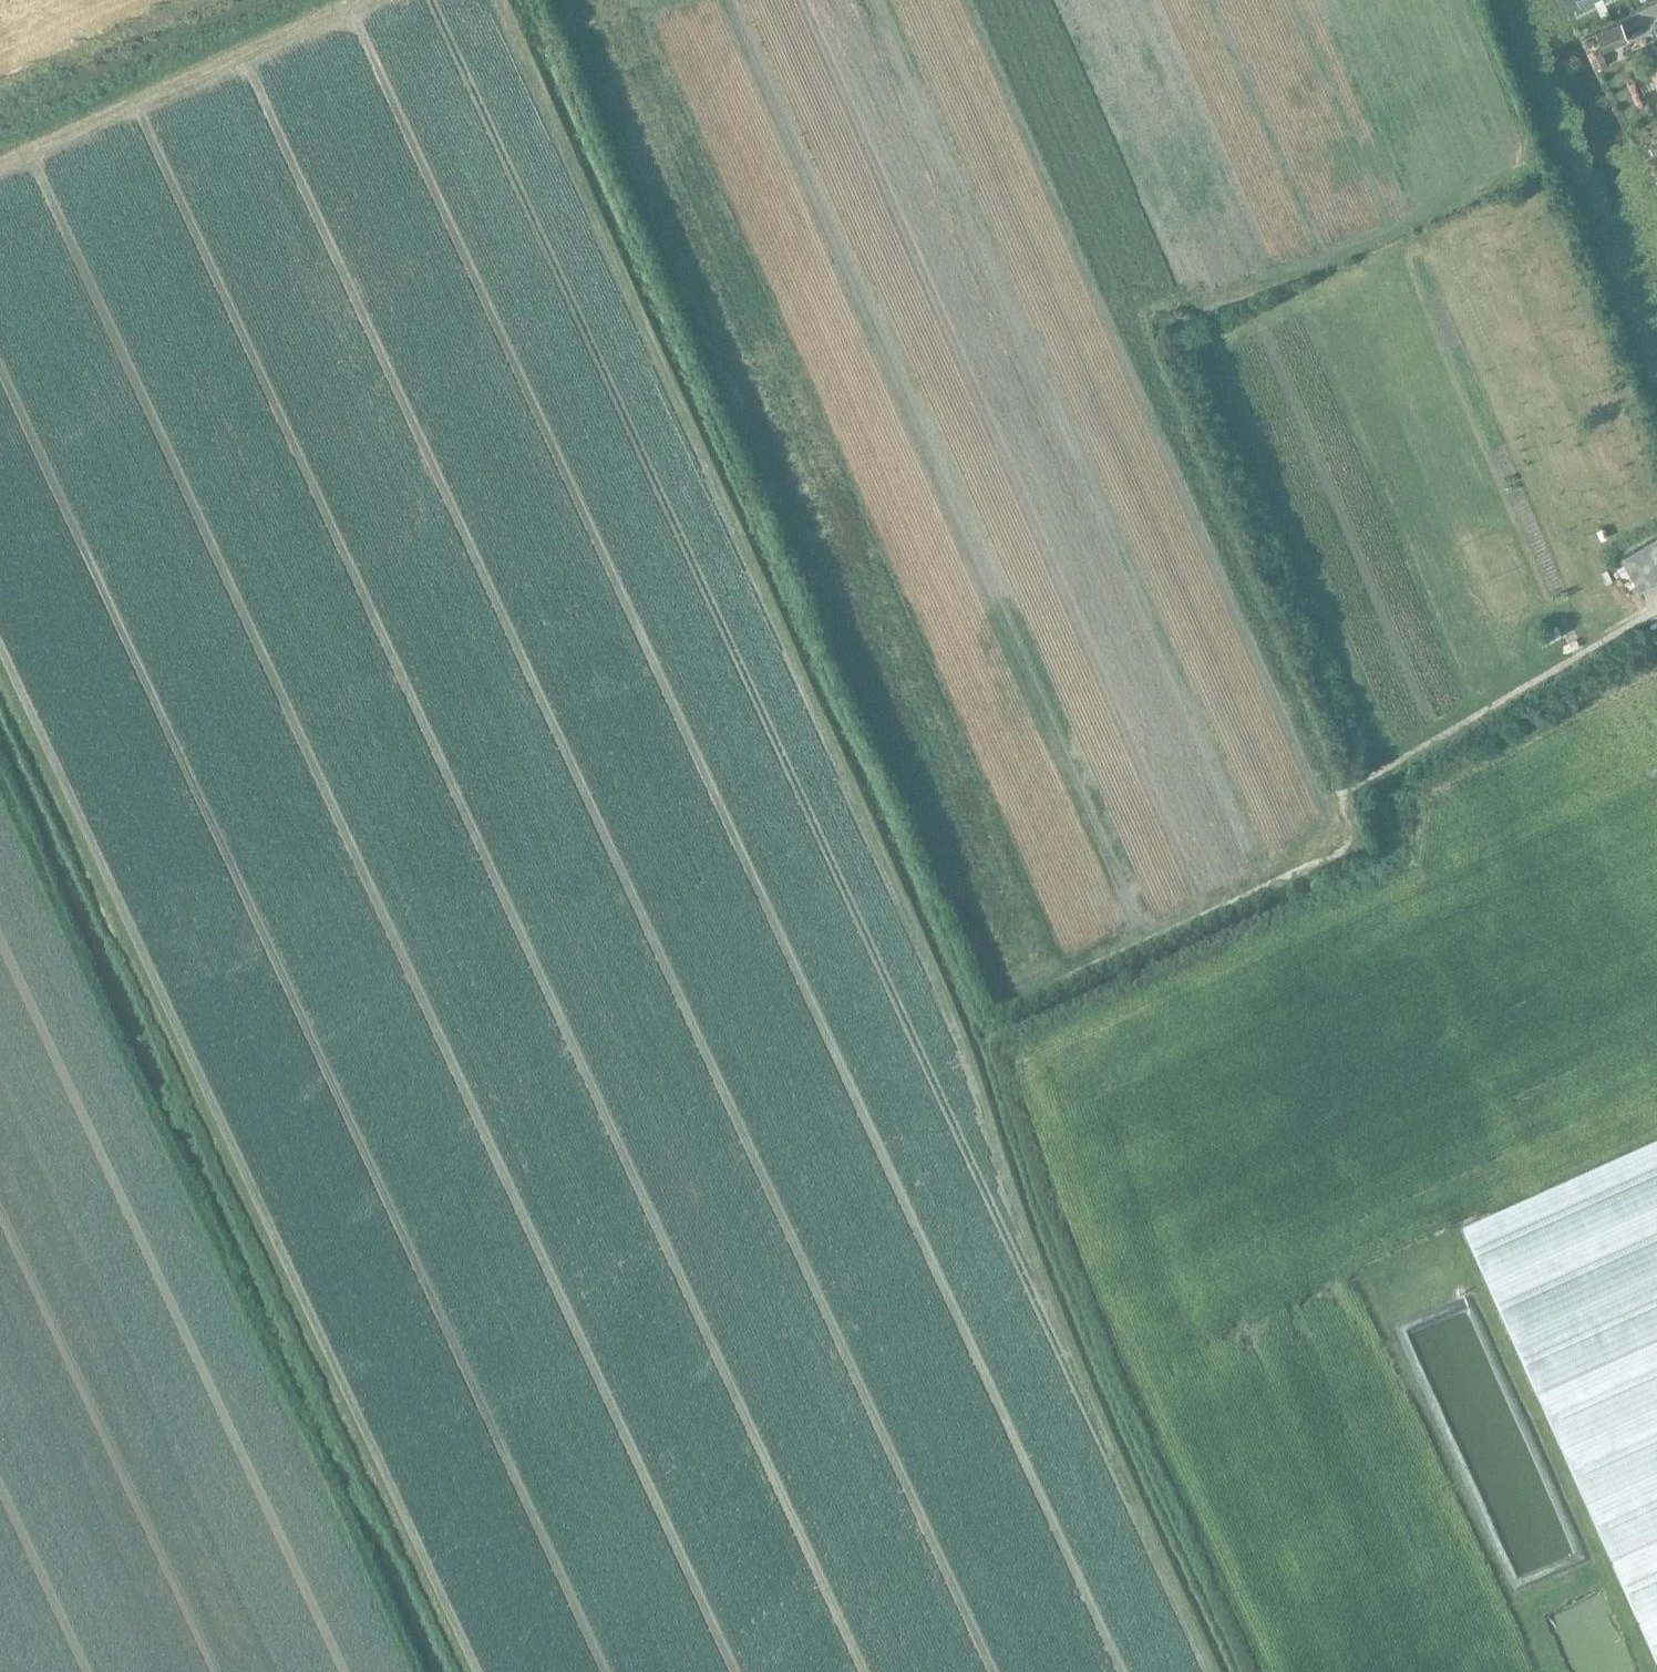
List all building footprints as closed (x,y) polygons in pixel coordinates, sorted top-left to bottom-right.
[(1620,23),(1597,33),(1603,49),(1627,39),(1620,23)] [(1624,549),(1633,576),(1620,580),(1625,595),(1635,591),(1643,613),(1656,608),(1656,538),(1624,549)] [(1521,655),(1562,642),(1558,630),(1517,642),(1521,655)] [(1465,1234),(1539,1400),(1656,1664),(1656,1148),(1465,1234)]
